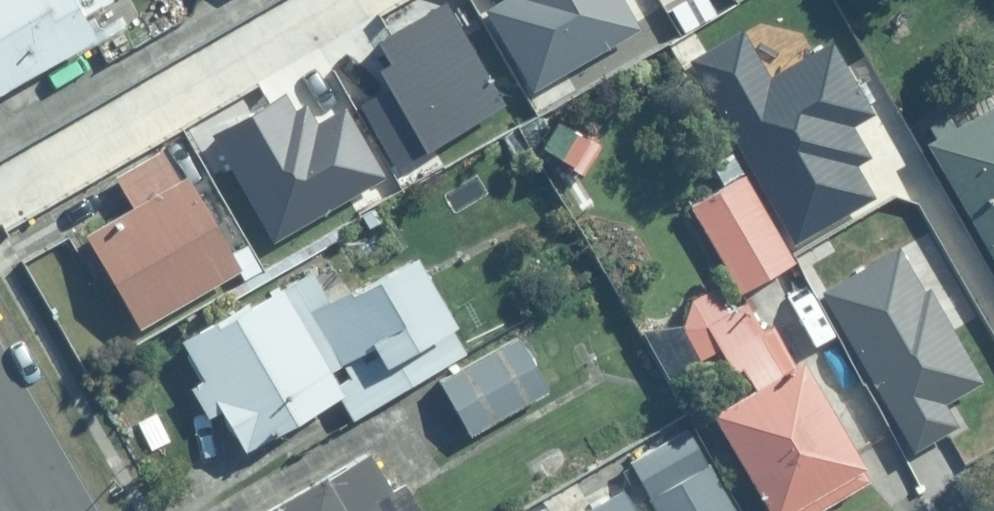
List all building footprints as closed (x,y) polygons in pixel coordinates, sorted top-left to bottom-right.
[(96,44),(83,21),(114,4),(112,0),(0,0),(0,95),(96,44)] [(488,12),(536,92),(642,29),(625,0),(508,0),(488,12)] [(394,66),(383,72),(428,151),(507,107),(448,3),(381,42),(394,66)] [(692,62),(796,242),(874,197),(856,166),(871,157),(853,125),(871,114),(833,48),(773,82),(744,32),(692,62)] [(383,177),(345,111),(318,126),(307,107),(296,113),(286,95),(217,135),(276,238),(383,177)] [(931,146),(993,256),(993,110),(931,146)] [(692,207),(744,296),(797,265),(746,176),(692,207)] [(190,180),(89,237),(143,330),(243,272),(190,180)] [(825,293),(915,450),(959,425),(947,404),(983,384),(930,293),(925,296),(900,251),(825,293)] [(314,278),(193,344),(249,446),(344,395),(356,416),(469,354),(419,261),(331,309),(314,278)] [(519,337),(442,380),(473,435),(550,392),(519,337)] [(771,510),(803,510),(865,476),(803,368),(717,417),(771,510)] [(275,510),(403,510),(371,456),(275,510)] [(656,510),(736,510),(710,466),(649,499),(656,510)] [(586,510),(637,510),(624,489),(586,510)]
